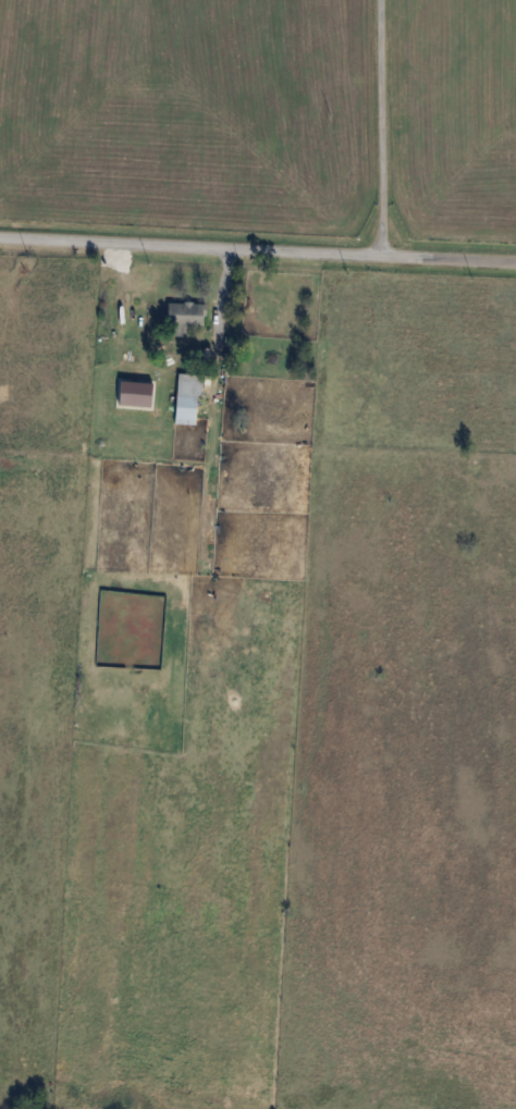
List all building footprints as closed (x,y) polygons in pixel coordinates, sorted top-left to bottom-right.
[(193,334),(193,326),(207,326),(208,303),(170,302),(170,334),(193,334)] [(202,374),(179,373),(178,424),(201,424),(202,374)]
